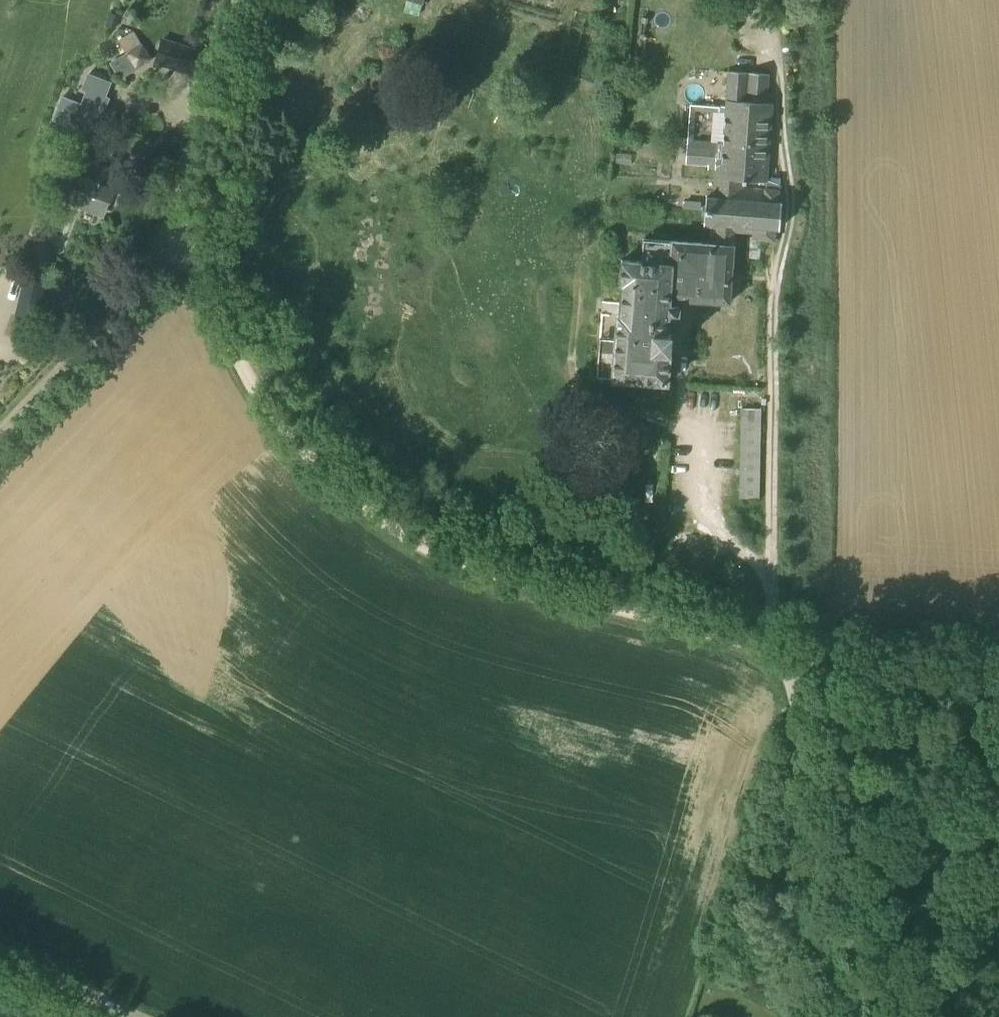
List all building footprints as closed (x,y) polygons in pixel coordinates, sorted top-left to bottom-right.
[(162,40),(154,63),(199,78),(206,54),(162,40)] [(124,52),(109,61),(120,78),(137,68),(126,51),(124,52)] [(710,225),(708,244),(714,245),(716,231),(733,232),(732,243),(733,243),(734,232),(752,234),(752,241),(773,242),(774,229),(778,229),(780,203),(775,203),(776,190),(743,188),(744,180),(764,182),(770,104),(766,103),(769,75),(726,72),(723,107),(717,106),(717,108),(689,106),(684,163),(707,165),(706,169),(713,169),(711,198),(702,198),(700,224),(710,225)] [(104,75),(91,102),(107,110),(121,84),(104,75)] [(66,145),(61,159),(65,160),(84,168),(75,190),(86,194),(80,209),(98,216),(105,213),(109,203),(114,205),(125,176),(109,169),(113,159),(110,157),(113,149),(110,142),(96,136),(105,111),(81,102),(66,145)] [(727,304),(732,243),(733,232),(716,231),(714,245),(708,244),(671,241),(671,242),(642,240),(640,262),(621,260),(616,316),(600,314),(595,377),(611,378),(611,380),(666,384),(669,335),(665,335),(666,315),(676,316),(677,307),(667,307),(668,300),(727,304)] [(742,409),(740,498),(759,499),(761,408),(742,408),(742,409)] [(593,497),(608,489),(600,476),(586,484),(593,497)]
